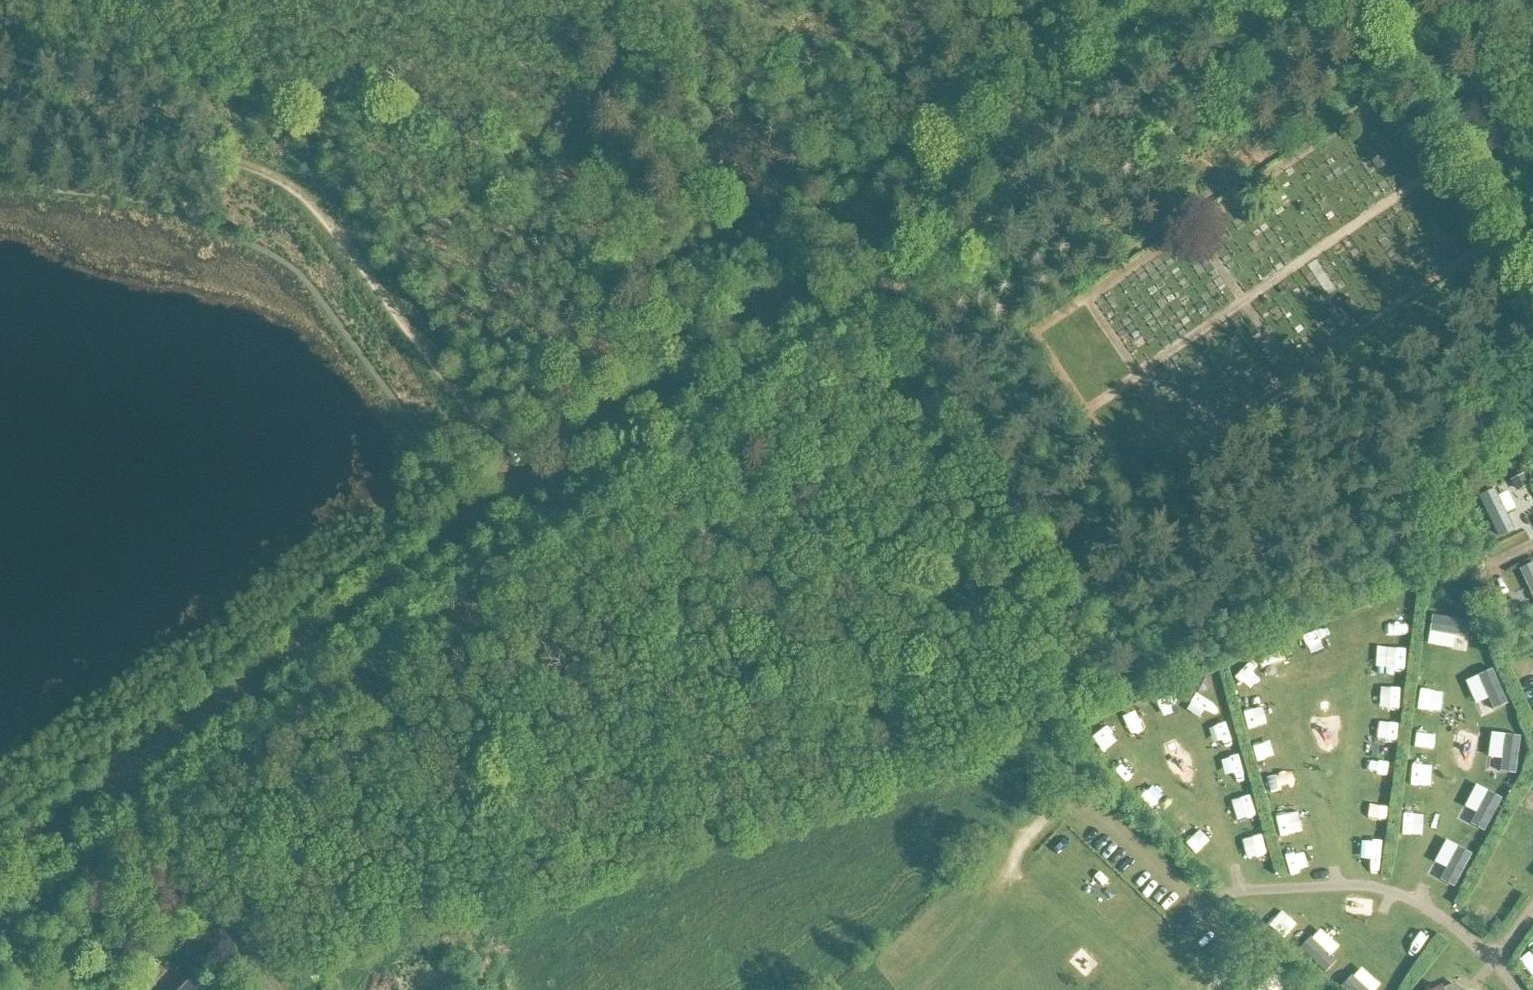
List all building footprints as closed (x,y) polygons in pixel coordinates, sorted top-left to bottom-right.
[(1444,182),(1451,191),(1464,182),(1458,172),(1444,182)] [(1506,538),(1524,530),(1504,487),(1486,495),(1506,538)] [(1513,608),(1501,613),(1506,624),(1518,619),(1513,608)] [(1439,614),(1438,630),(1475,634),(1477,618),(1439,614)] [(1486,675),(1500,709),(1516,703),(1501,668),(1486,675)] [(1507,771),(1524,774),(1531,735),(1513,732),(1507,771)] [(1495,789),(1478,822),(1494,831),(1511,797),(1495,789)] [(1447,876),(1463,884),(1482,851),(1466,843),(1447,876)] [(1098,858),(1082,875),(1094,887),(1111,870),(1098,858)] [(1329,967),(1349,946),(1326,926),(1307,947),(1329,967)] [(1390,984),(1367,963),(1346,986),(1349,989),(1384,989),(1390,984)] [(206,982),(189,965),(166,988),(168,989),(198,989),(206,982)] [(1264,989),(1286,989),(1293,982),(1279,970),(1263,989),(1264,989)]
